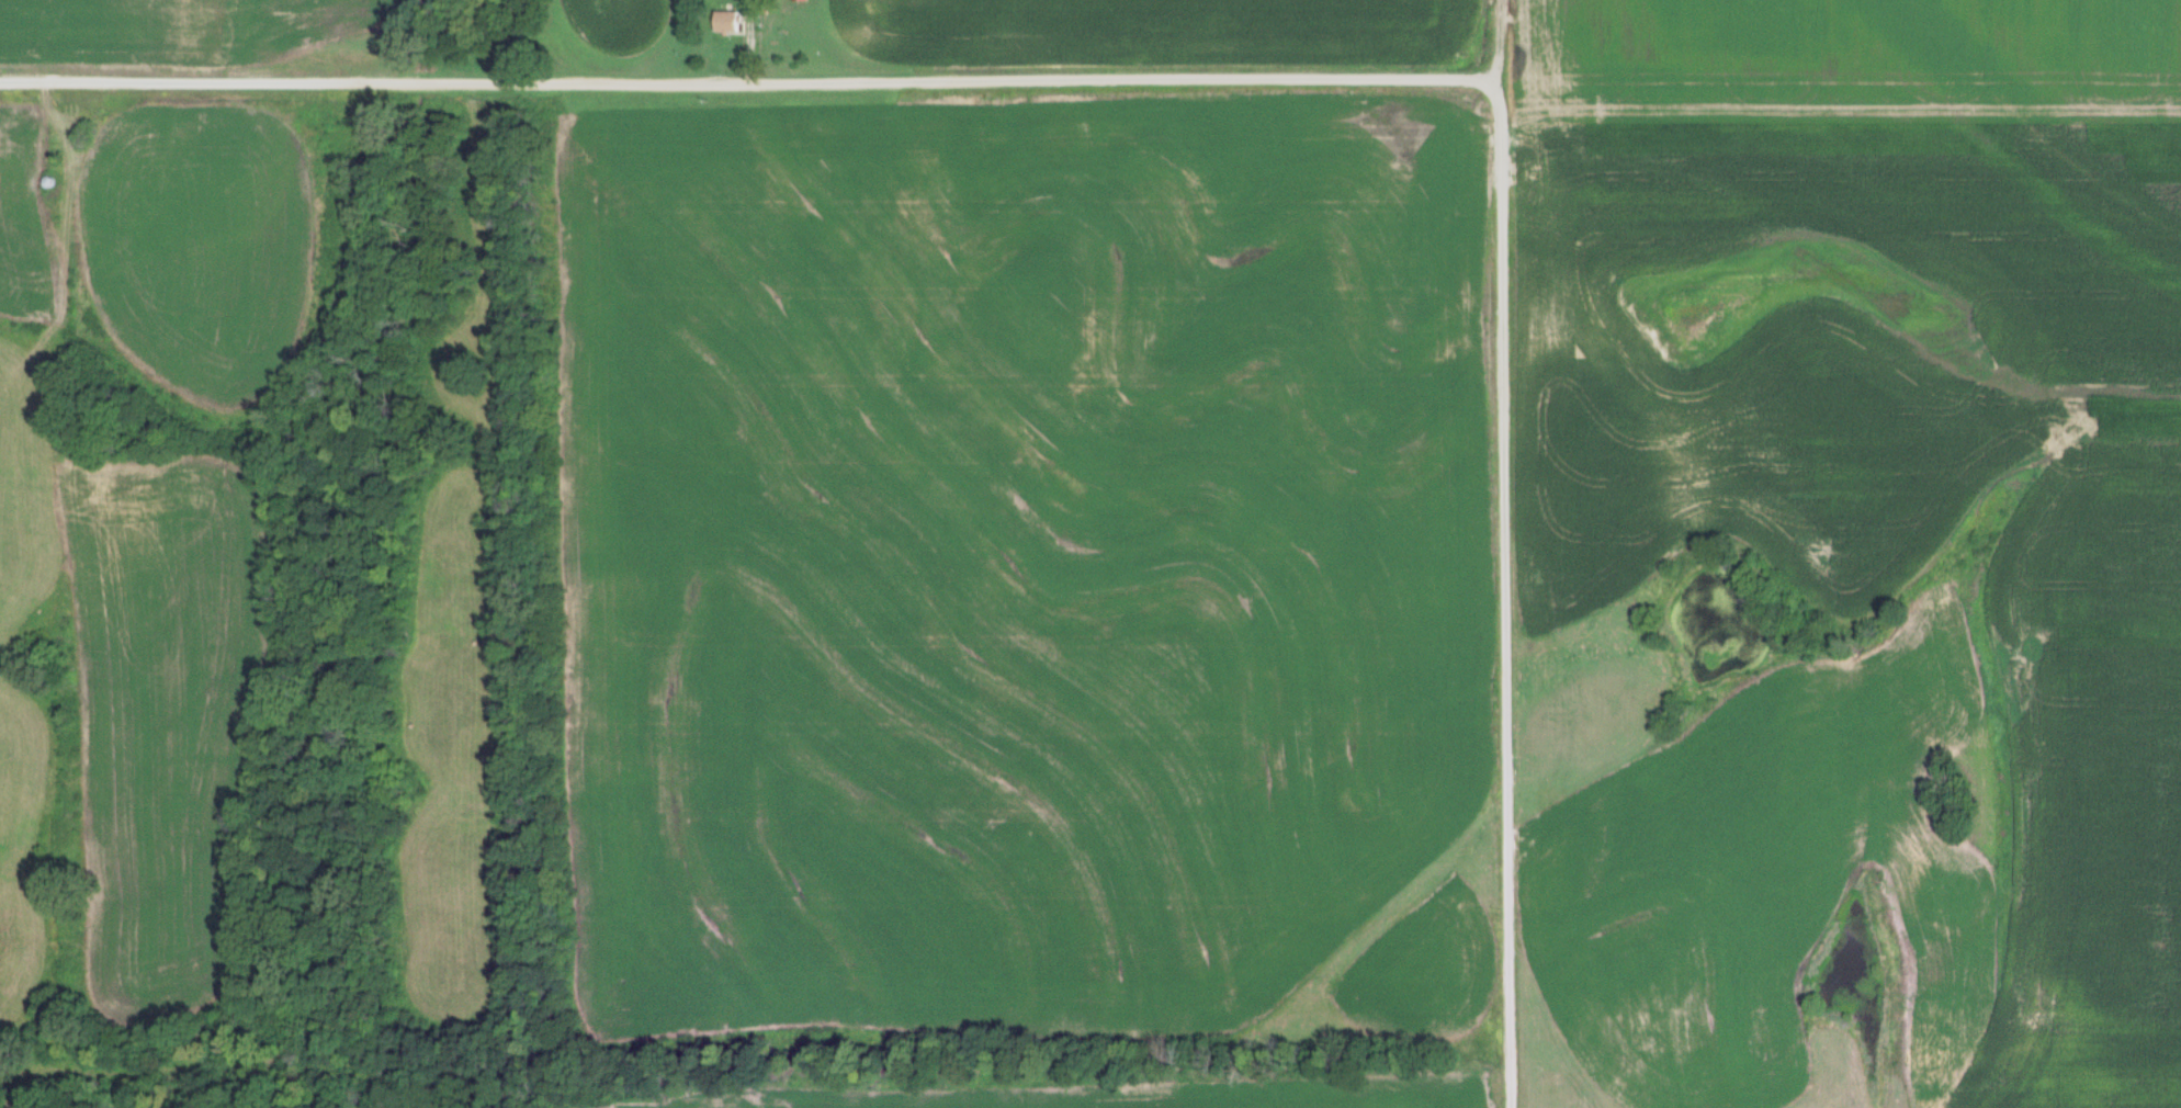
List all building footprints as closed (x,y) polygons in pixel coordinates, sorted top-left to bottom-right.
[(740,12),(715,12),(715,31),(740,31),(740,12)]
